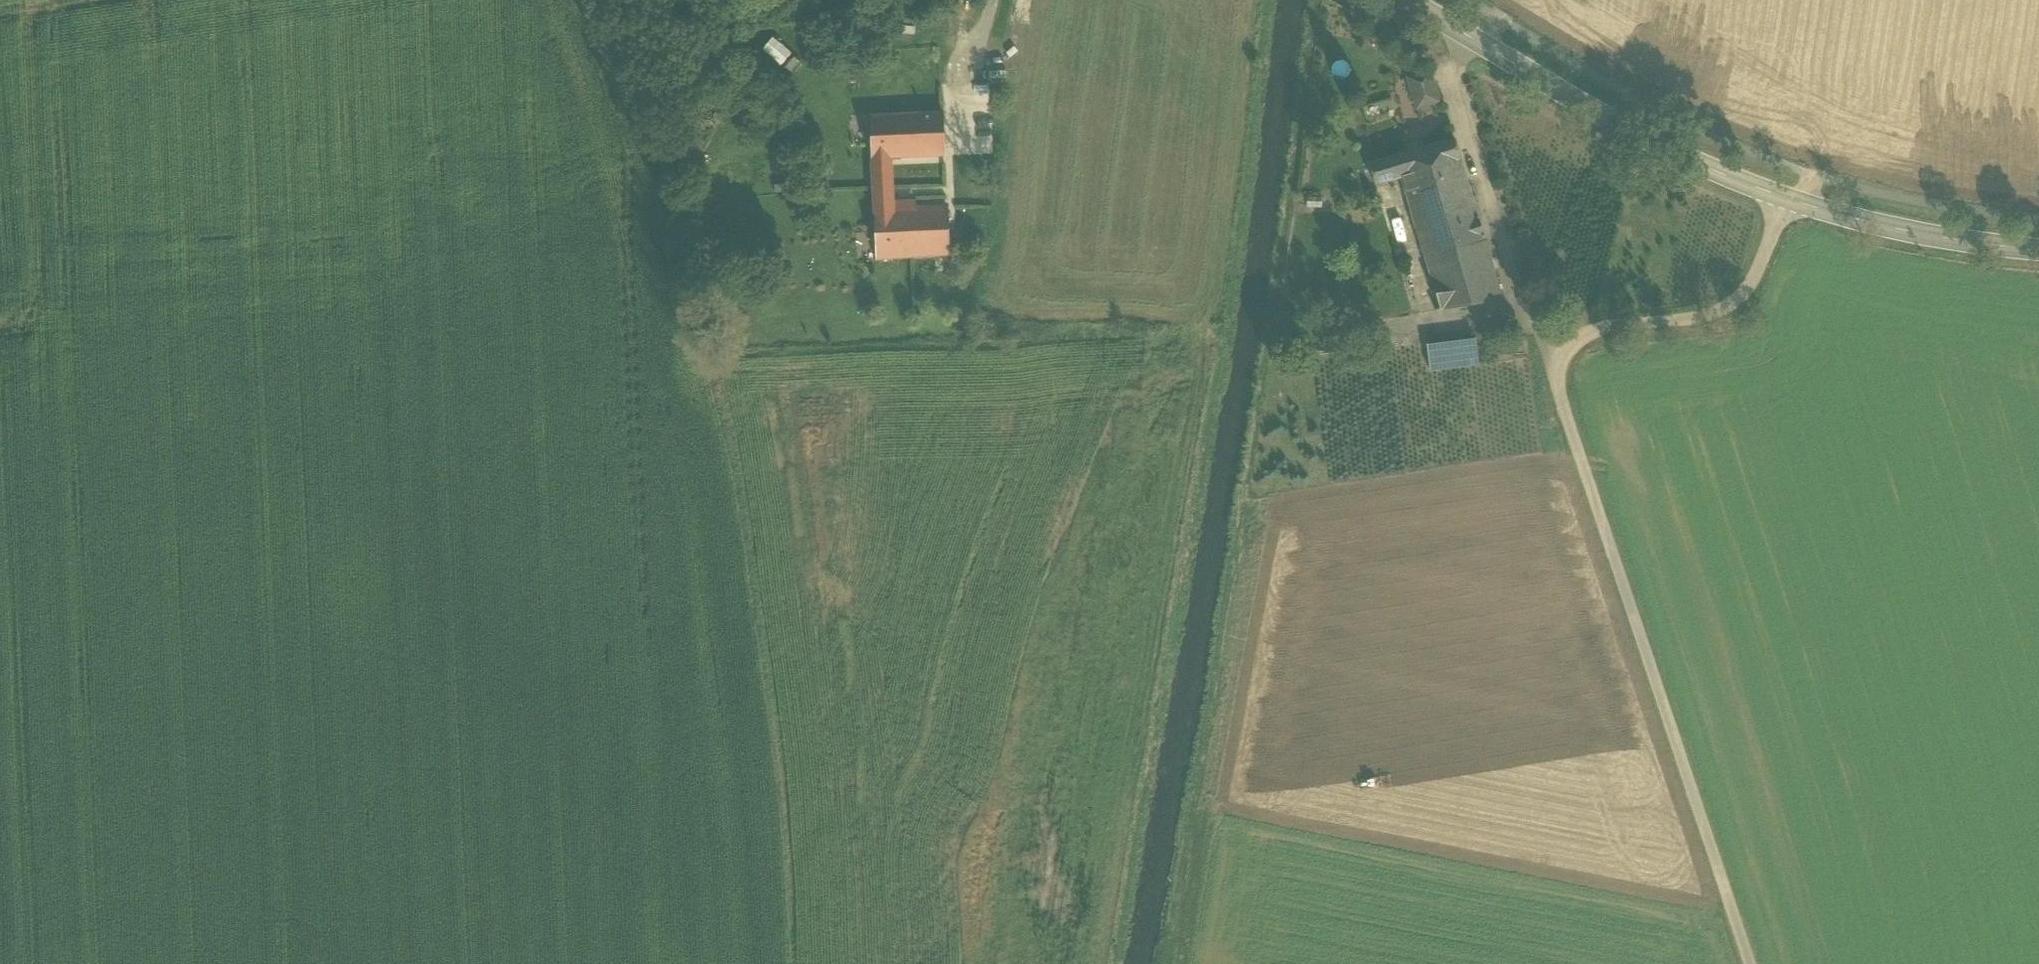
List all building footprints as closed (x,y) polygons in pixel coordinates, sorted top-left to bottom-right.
[(1429,69),(1407,75),(1413,98),(1437,91),(1429,69)] [(871,160),(892,159),(946,156),(944,114),(869,117),(871,160)] [(1408,192),(1464,175),(1452,139),(1370,164),(1375,182),(1402,173),(1408,192)] [(892,159),(871,160),(876,260),(918,258),(915,209),(894,209),(892,159)] [(1503,300),(1464,175),(1408,192),(1444,308),(1503,300)] [(918,258),(950,256),(948,207),(915,209),(918,258)] [(1480,363),(1477,337),(1428,343),(1431,369),(1480,363)]
